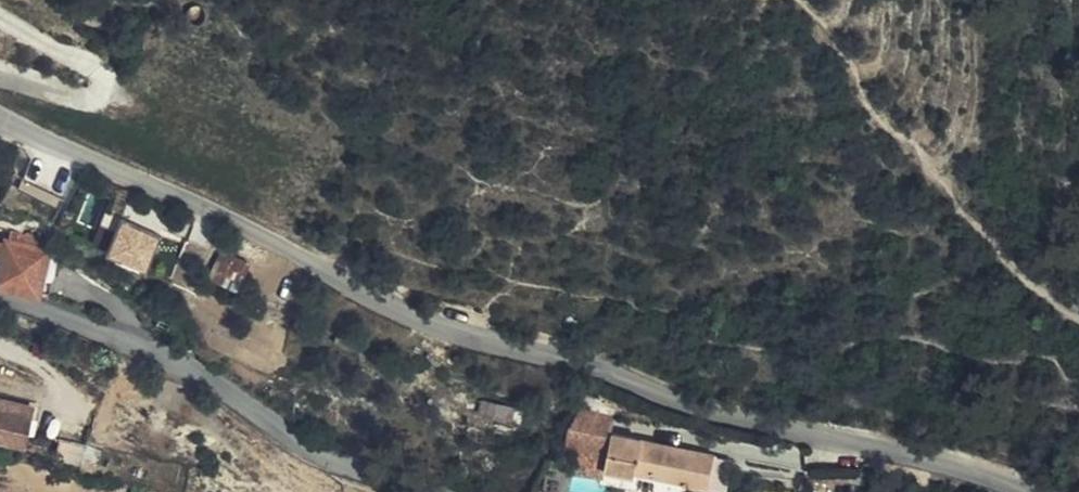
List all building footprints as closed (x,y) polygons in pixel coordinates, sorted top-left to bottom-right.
[(146,265),(163,231),(122,211),(106,245),(146,265)] [(40,297),(41,292),(51,252),(52,248),(46,247),(49,238),(20,230),(18,239),(5,235),(0,253),(0,287),(40,297)] [(51,252),(41,292),(50,295),(60,255),(51,252)] [(162,314),(155,326),(167,331),(173,319),(162,314)] [(615,414),(586,408),(582,428),(611,433),(615,414)] [(0,411),(0,418),(3,419),(0,430),(0,439),(22,444),(29,418),(0,411)] [(604,468),(706,487),(713,454),(611,433),(604,468)]
